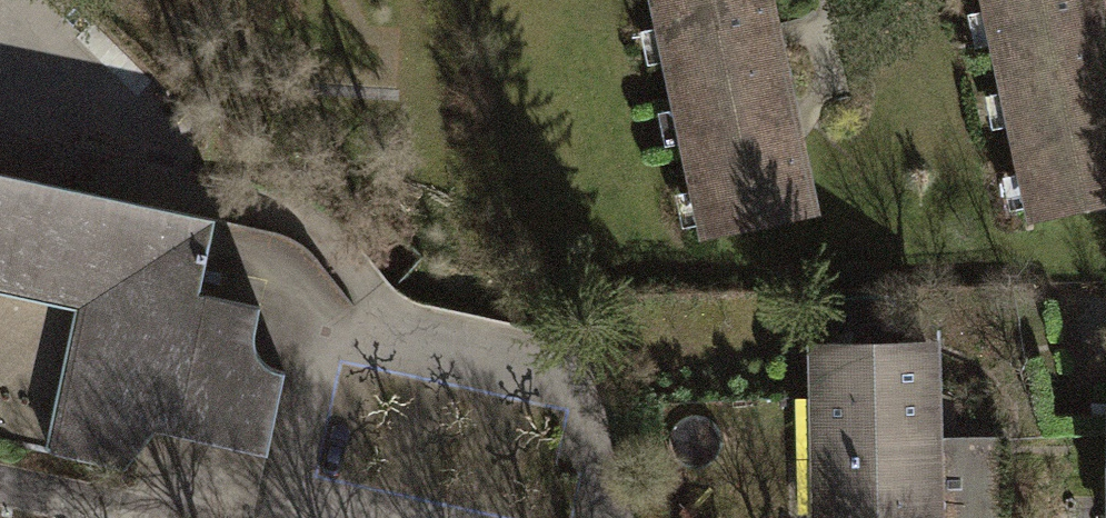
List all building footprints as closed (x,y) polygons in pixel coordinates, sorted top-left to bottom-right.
[(700,236),(811,214),(769,0),(654,0),(700,236)] [(1031,224),(1105,210),(1105,13),(1103,0),(988,0),(1031,224)] [(202,292),(218,217),(0,170),(0,292),(79,309),(48,459),(125,475),(157,433),(271,456),(289,372),(276,366),(263,355),(258,338),(259,322),(263,304),(202,292)] [(818,354),(820,509),(932,507),(930,352),(818,354)] [(960,438),(961,517),(1005,517),(1004,438),(960,438)]
